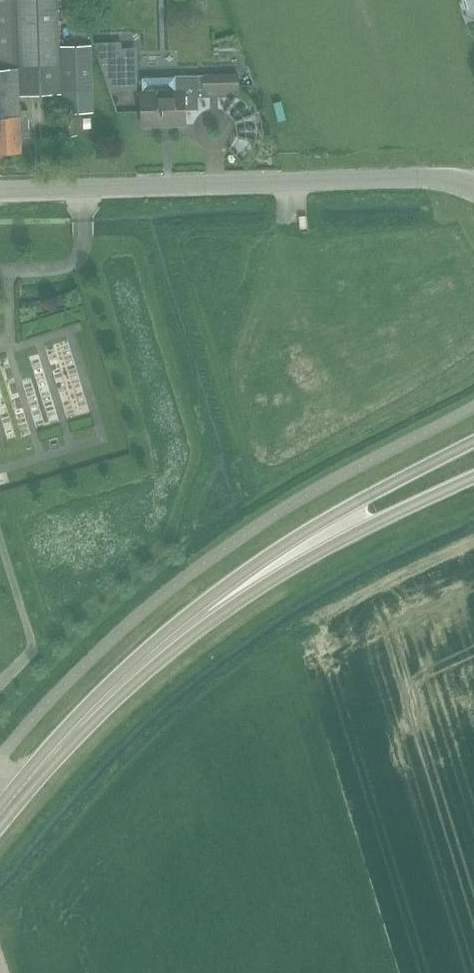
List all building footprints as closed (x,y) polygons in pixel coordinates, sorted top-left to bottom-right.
[(22,153),(21,136),(30,135),(29,109),(21,109),(20,95),(44,94),(62,94),(58,0),(0,0),(0,154),(22,153)] [(111,88),(138,88),(137,46),(123,46),(123,40),(96,41),(111,88)] [(92,44),(61,45),(63,94),(64,113),(95,112),(94,92),(92,44)] [(198,107),(197,87),(205,87),(205,89),(238,89),(238,74),(205,74),(205,75),(176,75),(176,76),(143,77),(143,92),(143,125),(186,125),(186,107),(198,107)]
